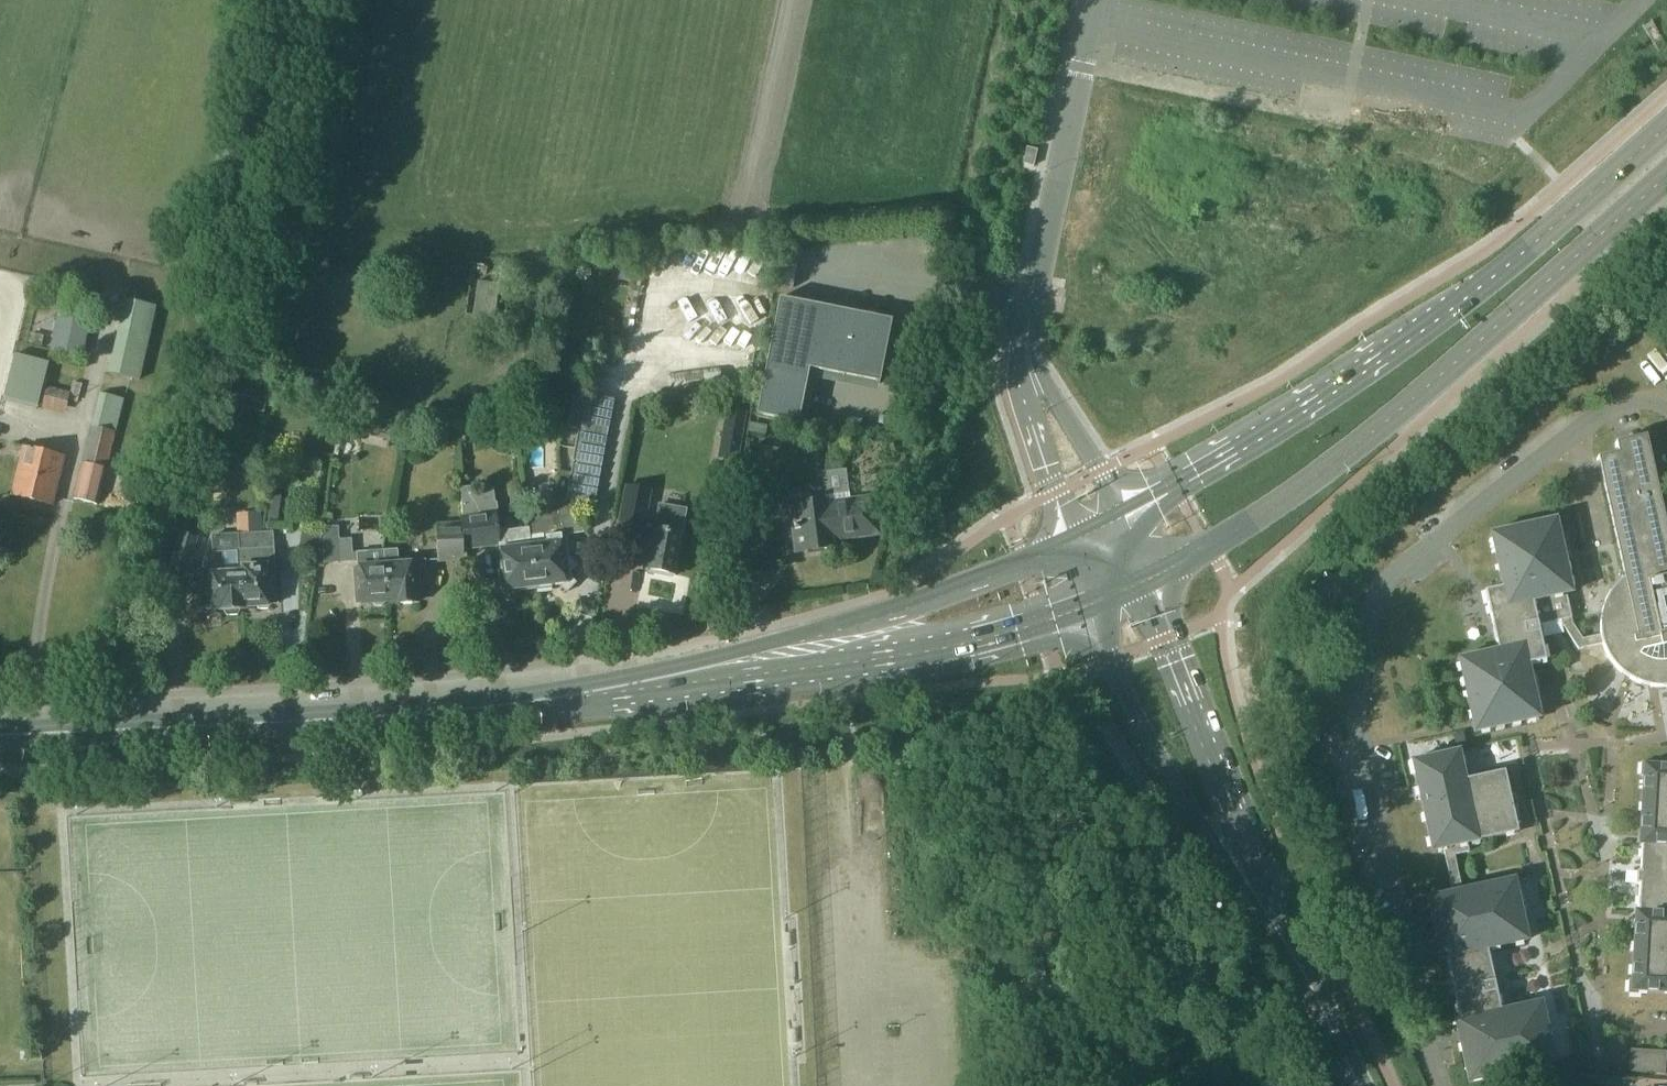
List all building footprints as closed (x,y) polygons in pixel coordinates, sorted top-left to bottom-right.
[(1034,166),(1038,149),(1027,147),(1023,164),(1034,166)] [(500,283),(478,280),(473,315),(495,318),(500,283)] [(780,298),(757,414),(798,423),(809,368),(811,369),(880,382),(892,320),(780,298)] [(126,300),(109,373),(141,380),(157,307),(126,300)] [(90,321),(58,315),(51,350),(83,356),(90,321)] [(28,337),(26,347),(40,350),(42,340),(28,337)] [(15,353),(9,380),(26,384),(23,394),(40,398),(49,362),(15,353)] [(271,386),(280,388),(287,364),(278,361),(271,386)] [(71,391),(47,386),(43,407),(66,412),(71,391)] [(100,393),(80,475),(75,499),(99,505),(125,399),(100,393)] [(548,540),(532,542),(539,590),(557,588),(559,584),(563,584),(569,589),(576,582),(572,578),(572,571),(578,564),(570,556),(567,534),(571,534),(584,532),(581,510),(583,499),(594,502),(605,440),(613,399),(589,395),(589,396),(585,395),(584,400),(573,398),(567,426),(578,428),(572,461),(573,461),(566,499),(554,500),(551,535),(547,536),(548,540)] [(726,408),(723,426),(744,429),(747,411),(726,408)] [(343,416),(340,435),(362,439),(363,434),(366,420),(343,416)] [(1556,518),(1491,533),(1503,587),(1485,591),(1498,650),(1459,658),(1475,732),(1540,718),(1528,664),(1546,660),(1538,625),(1562,620),(1563,624),(1579,649),(1603,643),(1604,646),(1605,650),(1607,654),(1610,659),(1613,664),(1617,668),(1620,671),(1624,675),(1630,678),(1635,681),(1641,683),(1645,685),(1650,686),(1656,687),(1662,687),(1666,687),(1666,527),(1664,528),(1647,449),(1648,449),(1646,436),(1615,443),(1618,454),(1597,458),(1598,460),(1599,460),(1625,577),(1621,580),(1614,587),(1610,592),(1606,601),(1603,607),(1602,612),(1600,622),(1600,629),(1601,635),(1583,639),(1573,623),(1566,594),(1572,592),(1556,518)] [(13,497),(52,507),(65,457),(25,447),(13,497)] [(823,472),(826,499),(791,504),(797,551),(832,546),(831,535),(843,533),(844,537),(879,533),(874,495),(850,498),(847,468),(823,472)] [(658,504),(655,517),(648,516),(653,489),(626,484),(617,531),(644,536),(645,529),(653,530),(645,568),(674,573),(686,510),(658,504)] [(464,522),(438,522),(438,560),(464,560),(464,556),(464,550),(466,550),(501,546),(507,590),(507,591),(523,589),(525,592),(539,590),(532,542),(530,527),(509,530),(509,528),(499,529),(499,527),(498,519),(497,510),(498,509),(498,503),(496,502),(494,488),(490,489),(487,487),(476,488),(476,486),(463,487),(461,487),(464,520),(464,522)] [(281,497),(272,496),(268,519),(278,521),(281,497)] [(262,511),(237,512),(238,533),(238,535),(243,609),(252,608),(258,608),(260,611),(269,611),(271,607),(276,607),(274,569),(275,569),(273,532),(263,532),(262,511)] [(326,527),(324,541),(340,539),(339,526),(326,527)] [(198,537),(196,536),(198,531),(183,527),(181,533),(179,532),(169,570),(188,575),(198,537)] [(204,575),(199,594),(199,609),(204,609),(204,611),(222,610),(224,610),(228,615),(238,615),(241,609),(243,609),(238,535),(238,533),(213,535),(213,552),(218,552),(223,552),(225,573),(204,575)] [(340,540),(342,563),(354,562),(352,539),(340,540)] [(390,602),(418,601),(416,582),(429,581),(428,557),(414,558),(414,561),(401,561),(400,547),(387,548),(390,599),(390,602)] [(390,599),(387,548),(386,548),(386,551),(371,552),(371,548),(359,549),(362,601),(375,600),(378,603),(385,603),(388,599),(390,599)] [(1428,898),(1438,939),(1442,959),(1447,958),(1460,1019),(1456,1020),(1469,1082),(1555,1063),(1542,1001),(1501,1010),(1487,949),(1528,940),(1515,878),(1462,890),(1455,855),(1469,851),(1468,843),(1518,832),(1505,771),(1466,779),(1459,750),(1412,761),(1432,851),(1444,848),(1453,892),(1428,898)] [(1642,992),(1666,993),(1666,766),(1655,765),(1655,763),(1642,762),(1641,776),(1644,776),(1640,844),(1642,845),(1640,872),(1637,871),(1636,884),(1640,884),(1638,911),(1636,911),(1632,980),(1630,980),(1629,993),(1642,994),(1642,992)] [(1666,1051),(1631,1049),(1630,1072),(1666,1073),(1666,1051)] [(1557,1076),(1556,1085),(1572,1085),(1573,1077),(1557,1076)]
